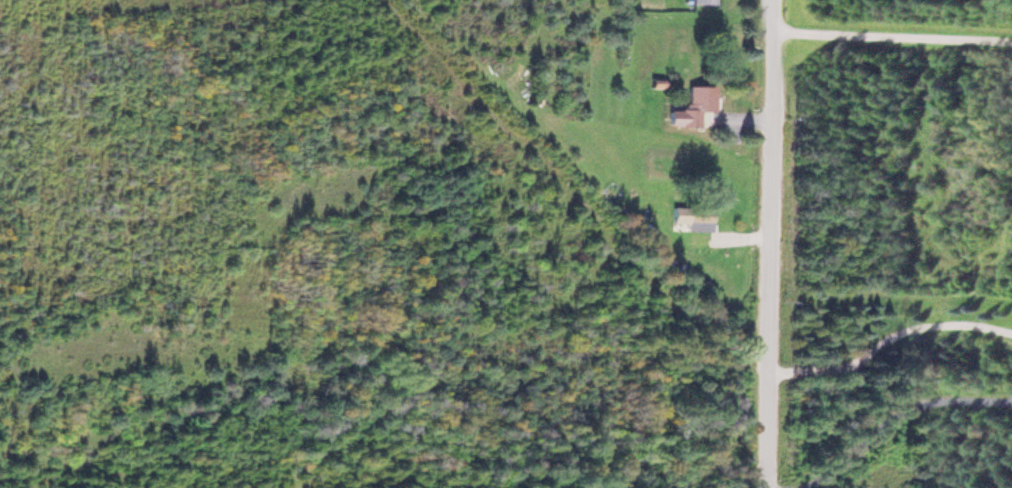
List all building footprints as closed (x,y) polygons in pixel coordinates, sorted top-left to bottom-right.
[(665,125),(710,125),(709,85),(683,85),(683,107),(664,107),(665,125)] [(684,229),(708,229),(708,205),(670,205),(670,221),(684,221),(684,229)]
